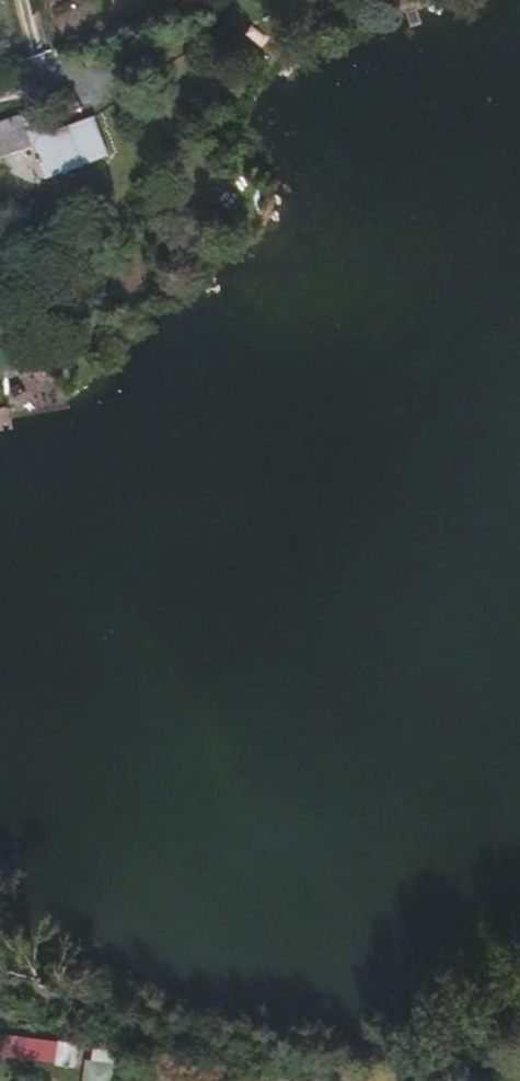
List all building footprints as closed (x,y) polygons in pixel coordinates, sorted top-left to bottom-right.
[(36,145),(48,177),(111,155),(97,116),(58,130),(49,105),(0,122),(0,158),(36,145)] [(115,1048),(82,1048),(81,1080),(114,1080),(115,1048)]
